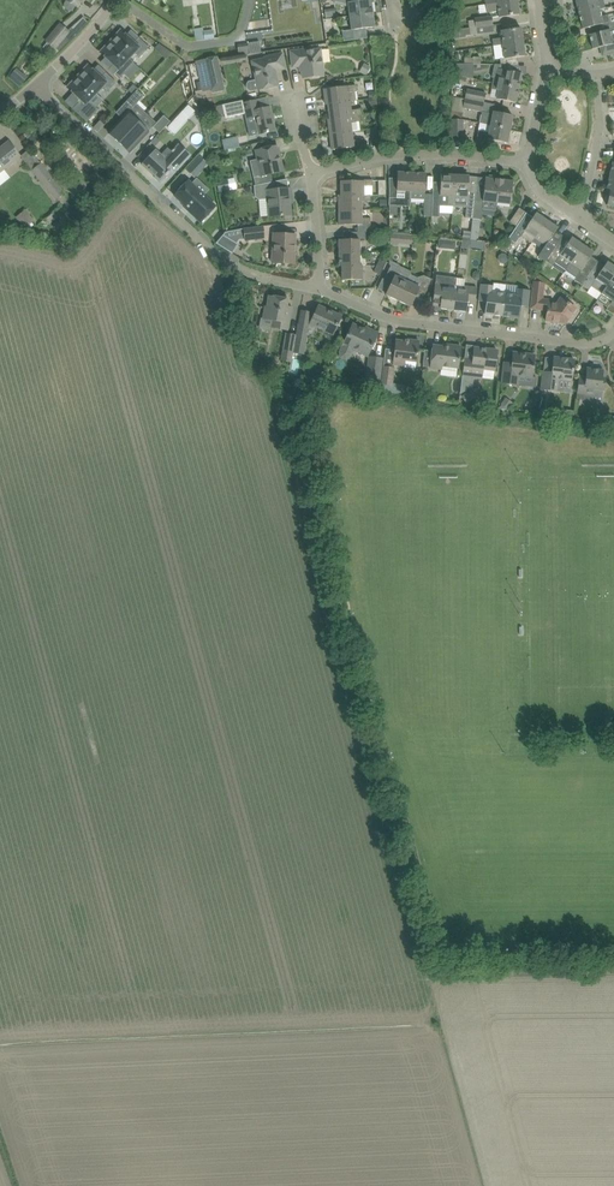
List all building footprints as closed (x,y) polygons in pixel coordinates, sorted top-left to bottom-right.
[(64,4),(65,8),(69,11),(73,10),(76,5),(78,6),(82,0),(67,0),(64,4)] [(350,16),(373,13),(371,0),(366,0),(364,0),(333,0),(333,3),(349,7),(350,16)] [(517,0),(486,5),(487,13),(499,11),(500,17),(519,14),(517,0)] [(580,15),(600,10),(599,3),(603,2),(603,0),(581,0),(577,1),(580,15)] [(600,10),(580,15),(584,29),(595,26),(609,23),(607,15),(602,16),(600,10)] [(373,13),(350,16),(352,30),(342,31),(343,41),(354,40),(352,30),(375,27),(373,13)] [(469,20),(469,28),(477,27),(493,25),(492,16),(475,18),(475,20),(469,20)] [(83,17),(79,21),(84,26),(88,22),(83,17)] [(47,42),(43,47),(54,56),(74,35),(61,24),(57,28),(46,41),(47,41),(47,42)] [(477,27),(469,28),(458,29),(459,38),(466,37),(466,36),(477,34),(477,27)] [(503,45),(505,45),(523,42),(521,28),(509,30),(501,31),(502,38),(493,39),(493,45),(503,45)] [(610,29),(590,35),(594,49),(606,46),(608,55),(613,54),(613,28),(610,29)] [(213,29),(203,31),(205,39),(214,38),(213,29)] [(121,30),(110,41),(134,63),(129,58),(134,52),(139,57),(149,47),(139,37),(134,42),(121,30)] [(134,63),(110,41),(100,52),(113,64),(108,69),(119,79),(134,63)] [(523,42),(505,45),(506,58),(502,59),(500,59),(501,64),(501,65),(504,65),(519,66),(518,57),(525,56),(523,42)] [(159,44),(155,48),(160,53),(165,48),(159,44)] [(247,44),(237,45),(238,54),(249,53),(247,44)] [(304,50),(291,52),(292,55),(293,67),(302,66),(303,78),(311,77),(312,78),(319,77),(319,76),(324,75),(322,63),(321,49),(304,52),(304,50)] [(252,61),(256,80),(249,82),(247,84),(247,87),(248,89),(250,91),(258,89),(259,90),(269,87),(269,89),(277,87),(276,86),(279,85),(276,71),(286,69),(283,57),(283,54),(265,58),(265,59),(252,61)] [(224,89),(224,88),(217,57),(206,59),(213,91),(224,89)] [(213,89),(206,59),(197,61),(203,91),(213,89)] [(359,72),(366,76),(371,67),(364,63),(359,72)] [(453,63),(453,74),(455,74),(459,75),(473,78),(473,64),(464,64),(460,63),(453,63)] [(495,64),(492,77),(494,77),(493,82),(519,88),(522,73),(510,71),(503,70),(504,65),(501,65),(501,64),(495,64)] [(88,65),(78,76),(96,93),(101,88),(107,93),(116,82),(106,72),(101,77),(88,65)] [(78,76),(67,87),(81,100),(73,109),(87,122),(98,110),(96,108),(103,100),(96,93),(78,76)] [(519,88),(493,82),(491,89),(498,90),(496,98),(516,102),(519,88)] [(133,84),(128,90),(132,95),(137,90),(138,89),(133,84)] [(324,89),(326,105),(351,101),(350,101),(356,100),(355,91),(357,91),(356,85),(324,89)] [(468,89),(466,99),(484,103),(486,92),(468,89)] [(132,95),(126,102),(133,108),(143,96),(137,90),(132,95)] [(465,99),(463,108),(482,112),(482,111),(484,103),(466,99),(465,99)] [(216,106),(215,106),(217,116),(223,115),(225,114),(225,118),(244,114),(245,119),(249,136),(260,134),(264,133),(276,131),(271,107),(259,109),(257,100),(245,103),(243,103),(243,102),(243,100),(228,103),(222,105),(216,106)] [(328,119),(328,120),(360,115),(362,115),(361,108),(352,110),(351,101),(326,105),(328,105),(330,119),(328,119)] [(187,105),(177,116),(183,123),(194,111),(187,105)] [(452,111),(451,119),(452,119),(461,120),(462,120),(463,112),(452,109),(452,111)] [(129,110),(109,133),(119,142),(140,120),(129,110)] [(479,123),(491,125),(510,129),(513,115),(493,111),(493,114),(482,111),(482,112),(479,123)] [(164,115),(153,127),(159,133),(170,121),(164,115)] [(328,120),(330,134),(353,131),(351,122),(361,121),(360,115),(328,120)] [(462,120),(461,120),(452,119),(451,136),(463,136),(464,120),(462,120)] [(140,120),(119,142),(130,152),(150,130),(140,120)] [(99,121),(93,128),(98,132),(104,125),(99,121)] [(510,129),(491,125),(489,133),(479,130),(477,139),(488,141),(489,139),(508,143),(510,129)] [(377,129),(367,130),(368,138),(377,137),(377,129)] [(353,131),(330,134),(332,150),(355,147),(355,146),(364,145),(363,139),(354,140),(353,131)] [(238,135),(222,139),(224,149),(240,145),(238,135)] [(21,156),(9,141),(0,148),(0,173),(21,156)] [(156,149),(142,164),(160,181),(166,175),(167,176),(169,173),(168,172),(171,169),(174,173),(190,155),(178,144),(171,151),(168,148),(162,155),(156,149)] [(258,159),(250,161),(254,178),(262,176),(272,174),(284,172),(278,146),(266,148),(256,150),(258,159)] [(200,156),(195,162),(200,167),(205,161),(200,156)] [(32,170),(55,200),(65,193),(41,162),(32,170)] [(397,184),(397,190),(405,191),(404,206),(411,206),(411,199),(412,173),(398,172),(397,184)] [(431,217),(431,216),(433,194),(425,194),(425,192),(426,192),(426,173),(412,173),(411,199),(425,200),(424,216),(431,217)] [(433,194),(431,216),(439,217),(440,206),(447,206),(454,206),(455,175),(441,175),(440,194),(433,194)] [(469,176),(455,175),(454,206),(467,207),(468,199),(468,197),(469,188),(469,176)] [(483,201),(475,200),(473,218),(472,225),(479,226),(480,219),(481,220),(483,209),(496,210),(497,203),(500,179),(499,179),(499,176),(489,175),(489,178),(486,178),(483,201)] [(228,179),(217,181),(219,192),(230,190),(228,179)] [(514,181),(500,179),(497,203),(511,204),(514,181)] [(174,191),(176,193),(174,195),(190,210),(189,211),(201,222),(216,206),(188,180),(186,182),(184,180),(174,191)] [(279,180),(254,185),(255,196),(259,199),(268,199),(270,217),(279,216),(291,215),(290,200),(292,199),(291,188),(279,189),(279,180)] [(364,181),(341,181),(341,195),(364,195),(364,186),(373,186),(373,180),(364,180),(364,181)] [(607,190),(605,200),(608,201),(607,205),(613,206),(613,191),(607,190)] [(339,195),(339,210),(362,210),(362,201),(371,201),(371,195),(364,195),(341,195),(339,195)] [(467,207),(466,218),(473,218),(475,200),(468,199),(467,207)] [(379,200),(379,209),(389,209),(389,200),(379,200)] [(510,222),(516,226),(526,212),(519,208),(510,222)] [(362,210),(339,210),(340,225),(352,225),(371,225),(371,218),(362,218),(362,210)] [(34,221),(28,212),(18,220),(25,229),(34,221)] [(510,236),(508,239),(515,244),(517,241),(520,236),(532,243),(533,242),(547,220),(536,213),(533,217),(526,212),(516,226),(516,227),(510,236)] [(547,220),(533,242),(543,249),(538,256),(546,261),(562,237),(555,232),(558,228),(547,220)] [(249,228),(243,228),(245,238),(245,240),(264,237),(263,226),(249,228)] [(245,238),(243,228),(243,229),(225,232),(225,233),(216,243),(232,253),(233,253),(231,252),(236,244),(237,244),(236,243),(238,239),(245,238)] [(398,242),(411,244),(412,234),(410,234),(390,232),(390,245),(398,246),(398,242)] [(274,233),(273,243),(272,262),(295,263),(297,235),(274,233)] [(555,262),(566,270),(571,262),(583,245),(572,237),(569,241),(562,237),(546,261),(553,266),(555,262)] [(340,239),(340,253),(360,253),(360,239),(340,239)] [(440,239),(439,247),(448,248),(448,240),(440,239)] [(471,246),(484,249),(486,242),(473,239),(471,246)] [(506,243),(502,249),(507,253),(510,249),(510,246),(506,243)] [(574,279),(582,284),(584,281),(585,281),(592,270),(585,265),(594,252),(583,245),(571,262),(566,270),(576,277),(574,279)] [(340,266),(343,266),(363,266),(363,265),(366,265),(366,253),(360,253),(340,253),(340,266)] [(386,294),(399,300),(408,281),(407,281),(411,274),(411,271),(400,265),(402,260),(400,256),(389,256),(389,264),(392,265),(385,279),(392,282),(386,294)] [(374,272),(380,275),(387,262),(380,258),(374,272)] [(589,289),(591,286),(602,293),(613,276),(613,266),(608,261),(599,275),(592,270),(585,281),(584,281),(582,284),(589,289)] [(363,266),(343,266),(343,280),(363,280),(363,266)] [(441,308),(454,310),(456,288),(457,278),(437,275),(436,282),(434,298),(442,299),(441,308)] [(602,293),(600,295),(611,303),(607,310),(613,315),(613,276),(602,293)] [(456,288),(454,310),(467,311),(468,302),(476,303),(478,287),(464,286),(465,278),(457,278),(456,288)] [(408,281),(399,300),(412,306),(417,294),(424,297),(431,283),(422,279),(419,287),(408,281)] [(552,285),(544,288),(545,283),(535,282),(533,290),(533,296),(531,308),(547,310),(546,321),(566,323),(577,308),(561,297),(557,303),(543,301),(544,289),(547,296),(555,293),(552,285)] [(485,314),(502,316),(505,294),(493,292),(494,286),(481,284),(479,301),(487,302),(485,314)] [(505,294),(502,316),(520,318),(521,306),(529,307),(531,290),(518,289),(517,295),(505,294)] [(292,307),(288,307),(289,300),(270,296),(268,307),(266,307),(264,319),(274,320),(272,327),(288,330),(289,323),(292,307)] [(309,327),(308,334),(313,335),(317,326),(334,334),(342,316),(319,306),(311,323),(309,322),(308,327),(309,327)] [(368,356),(373,344),(379,333),(371,330),(370,332),(353,324),(348,335),(344,345),(339,352),(340,357),(346,360),(351,357),(354,349),(368,356)] [(300,325),(295,353),(304,355),(308,334),(309,327),(300,325)] [(282,360),(291,362),(296,335),(287,333),(282,360)] [(395,352),(394,365),(405,367),(405,360),(417,361),(418,353),(420,341),(410,339),(409,341),(397,340),(395,352)] [(434,345),(432,357),(431,368),(442,369),(443,366),(459,368),(460,358),(462,346),(444,344),(444,346),(434,345)] [(463,376),(461,389),(467,389),(472,386),(474,377),(482,378),(493,379),(495,370),(496,370),(496,362),(498,350),(497,350),(497,348),(489,347),(489,349),(475,347),(473,359),(465,358),(463,370),(463,376)] [(503,374),(502,383),(518,385),(519,376),(525,376),(524,385),(535,387),(537,377),(533,377),(534,367),(535,355),(514,352),(513,363),(505,362),(503,374)] [(383,358),(371,357),(368,357),(366,378),(367,378),(366,386),(378,387),(379,379),(381,379),(383,358)] [(542,383),(542,389),(559,391),(559,390),(560,380),(572,381),(574,371),(575,359),(554,357),(552,372),(544,371),(542,383)] [(309,373),(301,372),(300,377),(306,378),(312,381),(313,379),(318,381),(323,371),(313,366),(309,373)] [(381,384),(380,391),(405,394),(406,388),(393,386),(395,368),(383,366),(381,384)] [(579,380),(578,392),(577,399),(590,401),(591,394),(594,394),(594,388),(604,389),(606,378),(603,378),(604,370),(588,368),(587,377),(586,381),(579,380)] [(425,386),(421,393),(429,398),(433,391),(425,386)] [(473,399),(469,392),(462,396),(466,404),(473,399)] [(501,404),(508,409),(512,403),(506,398),(501,404)] [(349,609),(346,595),(337,597),(340,611),(349,609)]
